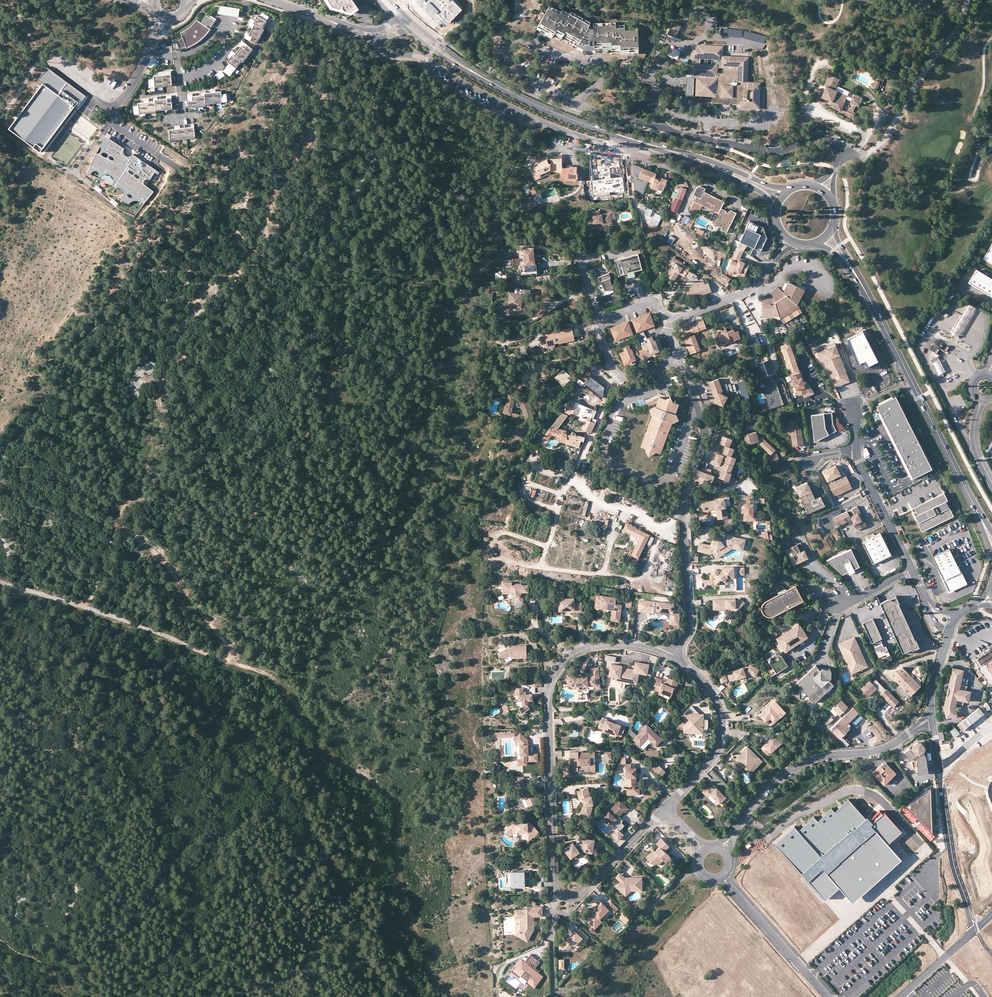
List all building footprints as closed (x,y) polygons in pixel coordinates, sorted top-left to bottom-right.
[(330,9),(350,15),(358,9),(352,0),(325,0),(330,9)] [(453,0),(422,0),(445,24),(461,8),(453,0)] [(241,9),(220,6),(219,14),(240,17),(241,9)] [(560,14),(548,8),(537,29),(553,38),(554,36),(562,40),(563,38),(574,44),(575,42),(580,44),(581,42),(588,45),(594,45),(594,48),(599,48),(599,50),(613,50),(613,52),(622,52),(622,55),(639,54),(639,30),(626,30),(626,27),(616,28),(616,26),(594,26),(590,24),(571,14),(569,16),(562,12),(560,14)] [(252,19),(251,22),(262,28),(268,16),(262,13),(260,17),(257,16),(255,21),(252,19)] [(176,39),(180,50),(184,48),(184,47),(186,47),(187,48),(191,47),(196,44),(200,40),(206,35),(209,32),(211,29),(207,26),(207,25),(211,27),(215,21),(206,15),(202,21),(201,23),(197,20),(193,24),(189,28),(185,30),(181,33),(183,38),(181,38),(176,39)] [(253,26),(251,31),(259,36),(263,29),(262,28),(251,22),(250,24),(253,26)] [(681,25),(673,22),(668,34),(676,37),(680,28),(681,25)] [(685,31),(680,28),(676,37),(681,40),(685,31)] [(247,34),(245,37),(255,43),(259,36),(251,31),(249,35),(247,34)] [(241,46),(239,49),(247,55),(252,49),(242,42),(240,45),(241,46)] [(747,82),(749,58),(723,56),(724,46),(709,45),(709,52),(707,52),(707,47),(699,47),(693,47),(692,57),(694,57),(694,64),(692,63),(692,74),(693,74),(693,77),(687,77),(686,94),(694,95),(694,90),(697,90),(696,95),(713,96),(716,96),(716,99),(741,101),(741,105),(741,108),(759,109),(760,83),(747,82)] [(674,47),(670,55),(679,60),(683,51),(674,47)] [(232,51),(231,53),(240,61),(242,62),(247,55),(239,49),(235,54),(232,51)] [(230,63),(227,67),(232,71),(240,61),(231,53),(229,56),(231,57),(227,62),(230,63)] [(156,59),(151,59),(147,66),(152,68),(153,65),(156,65),(156,59)] [(47,66),(36,78),(43,84),(12,122),(9,125),(38,147),(70,106),(72,107),(83,94),(67,82),(47,66)] [(221,70),(214,74),(218,80),(224,75),(221,70)] [(149,80),(150,87),(163,85),(162,72),(159,72),(159,75),(154,76),(154,79),(149,80)] [(162,72),(163,85),(172,84),(171,74),(166,74),(166,72),(162,72)] [(848,107),(854,109),(856,104),(858,106),(861,100),(853,96),(851,100),(845,98),(844,101),(834,96),(836,91),(834,90),(836,84),(834,82),(836,77),(829,74),(823,86),(825,87),(823,92),(815,89),(811,97),(820,101),(822,97),(829,100),(827,105),(840,110),(841,108),(846,111),(847,110),(848,107)] [(212,90),(214,102),(227,101),(226,94),(221,94),(221,91),(216,92),(215,89),(212,90)] [(204,92),(205,103),(214,102),(212,90),(210,90),(210,93),(206,93),(206,92),(204,92)] [(834,96),(844,101),(845,98),(846,96),(836,91),(834,96)] [(197,96),(198,106),(206,105),(205,103),(204,92),(202,92),(202,95),(197,96)] [(188,94),(189,106),(198,106),(197,96),(193,96),(192,94),(188,94)] [(163,99),(164,109),(172,108),(171,96),(167,96),(167,98),(163,99)] [(730,104),(741,105),(741,101),(716,99),(716,96),(713,96),(712,102),(723,103),(723,104),(730,105),(730,104)] [(148,112),(156,111),(156,109),(155,97),(153,97),(154,101),(149,102),(149,99),(146,99),(148,112)] [(155,97),(156,109),(164,109),(163,99),(158,99),(157,97),(155,97)] [(135,113),(148,112),(146,99),(144,100),(144,102),(138,103),(139,106),(134,106),(135,113)] [(770,105),(768,108),(783,114),(784,110),(770,105)] [(192,127),(186,128),(187,138),(195,137),(194,124),(191,125),(192,127)] [(175,129),(169,130),(170,139),(179,138),(177,126),(175,126),(175,129)] [(180,126),(177,126),(179,138),(187,138),(186,128),(180,129),(180,126)] [(110,139),(106,136),(100,146),(103,148),(110,139)] [(137,164),(140,159),(133,154),(129,160),(121,154),(124,148),(110,139),(103,148),(116,157),(113,162),(97,153),(87,172),(91,174),(94,167),(105,173),(107,169),(120,178),(118,182),(142,200),(144,198),(147,201),(154,192),(146,186),(143,183),(146,177),(150,180),(155,172),(156,170),(146,163),(143,168),(137,164)] [(100,152),(99,153),(98,153),(97,153),(113,162),(116,157),(100,146),(101,147),(102,148),(102,150),(101,151),(100,152)] [(124,151),(124,148),(121,154),(129,160),(133,154),(131,156),(130,156),(128,156),(126,156),(125,155),(124,153),(124,151)] [(549,169),(550,171),(561,171),(561,176),(563,179),(577,179),(577,173),(574,173),(574,168),(566,167),(561,167),(561,159),(558,159),(558,156),(550,155),(550,163),(548,163),(547,159),(537,164),(538,165),(530,169),(534,177),(540,175),(539,174),(546,171),(549,169)] [(617,172),(617,181),(596,183),(596,194),(628,191),(625,159),(612,160),(611,157),(606,158),(608,172),(617,172)] [(143,168),(146,163),(145,164),(144,165),(142,165),(141,164),(140,163),(140,162),(140,161),(140,159),(137,164),(143,168)] [(656,174),(631,165),(635,191),(644,194),(649,181),(653,183),(651,188),(658,190),(658,189),(663,191),(667,181),(662,179),(661,181),(655,179),(656,174)] [(118,182),(120,178),(107,169),(105,173),(94,167),(91,174),(92,173),(93,172),(94,171),(96,171),(97,171),(98,171),(99,173),(99,174),(99,176),(99,177),(98,178),(99,178),(100,177),(101,176),(103,175),(105,174),(107,174),(109,174),(111,175),(112,176),(113,177),(114,178),(115,180),(115,183),(114,184),(114,186),(115,186),(116,188),(118,188),(120,188),(122,188),(123,189),(124,191),(124,192),(124,193),(123,196),(122,197),(124,202),(129,204),(130,203),(132,201),(134,201),(137,200),(138,201),(140,202),(142,203),(143,205),(144,204),(144,203),(143,202),(143,201),(144,201),(145,200),(146,201),(147,201),(144,198),(142,200),(118,182)] [(674,198),(681,201),(686,189),(679,186),(674,198)] [(701,187),(697,188),(694,195),(697,197),(690,210),(694,212),(698,204),(700,205),(721,215),(719,219),(718,219),(714,225),(722,229),(721,230),(727,233),(737,214),(731,211),(729,214),(726,213),(727,211),(722,209),(725,203),(716,198),(709,194),(704,192),(706,190),(701,187)] [(674,198),(668,209),(676,213),(681,201),(674,198)] [(599,210),(593,211),(593,215),(592,216),(592,218),(593,223),(602,222),(602,225),(612,224),(610,213),(599,215),(599,210)] [(766,238),(766,237),(764,237),(761,230),(763,229),(763,227),(749,221),(739,242),(745,245),(760,252),(766,238)] [(745,245),(739,242),(736,247),(743,250),(745,245)] [(983,258),(991,264),(991,243),(983,258)] [(533,247),(522,249),(524,264),(520,264),(521,270),(537,268),(536,262),(535,263),(533,247)] [(736,248),(733,256),(739,258),(743,251),(736,248)] [(643,270),(640,262),(638,254),(620,260),(625,275),(627,274),(634,272),(643,270)] [(739,258),(733,256),(726,270),(732,273),(733,271),(744,275),(749,264),(744,262),(743,265),(737,262),(739,258)] [(679,271),(684,274),(691,279),(694,278),(695,277),(697,275),(691,271),(690,272),(687,270),(689,268),(681,263),(682,262),(673,257),(671,260),(674,262),(677,264),(674,269),(672,268),(667,276),(672,279),(677,272),(678,272),(679,271)] [(625,275),(620,260),(615,261),(620,276),(625,275)] [(602,263),(593,268),(596,274),(605,269),(602,263)] [(976,270),(969,282),(991,295),(991,293),(991,279),(976,270)] [(609,273),(598,277),(601,285),(602,284),(605,291),(613,287),(610,281),(612,280),(609,273)] [(730,279),(724,274),(722,276),(722,279),(728,283),(730,279)] [(684,285),(689,299),(711,291),(708,283),(704,284),(702,279),(695,281),(686,284),(684,285)] [(783,292),(773,298),(773,299),(762,299),(762,314),(768,314),(768,317),(779,317),(778,314),(795,304),(797,306),(805,291),(788,282),(783,292)] [(771,292),(773,298),(783,292),(778,287),(771,292)] [(526,295),(528,295),(529,290),(515,288),(514,293),(509,292),(507,304),(511,305),(511,307),(509,307),(508,313),(519,315),(519,313),(523,313),(524,308),(525,308),(526,301),(525,301),(526,295)] [(574,300),(568,304),(571,309),(577,306),(574,300)] [(799,308),(797,306),(795,304),(778,314),(779,317),(780,320),(799,308)] [(950,334),(956,337),(974,307),(967,304),(950,334)] [(649,312),(631,319),(636,332),(643,329),(645,333),(655,330),(654,326),(649,312)] [(627,320),(609,327),(615,344),(626,340),(625,337),(633,334),(627,320)] [(705,320),(684,328),(687,335),(707,328),(705,320)] [(754,328),(757,327),(755,322),(744,325),(747,336),(755,333),(754,328)] [(556,331),(544,334),(545,337),(547,344),(554,343),(559,342),(574,339),(571,327),(556,330),(556,331)] [(719,334),(714,335),(719,347),(740,339),(738,331),(735,332),(734,330),(726,332),(725,329),(718,332),(719,334)] [(636,332),(638,339),(645,337),(643,330),(636,332)] [(863,331),(847,339),(857,364),(864,361),(867,366),(878,361),(863,331)] [(696,335),(686,339),(691,354),(701,350),(696,335)] [(751,347),(760,343),(756,335),(747,339),(751,347)] [(646,353),(661,348),(657,339),(654,341),(653,339),(651,338),(647,340),(646,342),(647,343),(643,345),(644,347),(642,348),(640,349),(643,357),(647,355),(646,353)] [(789,370),(798,367),(795,357),(789,342),(780,346),(789,370)] [(832,346),(832,344),(819,349),(824,361),(828,372),(829,371),(835,386),(840,385),(839,383),(849,379),(836,345),(832,346)] [(643,357),(640,349),(637,350),(635,350),(634,348),(630,349),(630,348),(628,347),(624,349),(623,350),(624,352),(620,353),(623,362),(638,356),(638,358),(643,357)] [(768,381),(773,379),(771,374),(773,374),(768,360),(759,363),(762,371),(755,373),(759,383),(763,382),(764,383),(768,381)] [(945,372),(939,360),(932,363),(938,375),(945,372)] [(563,369),(554,377),(563,386),(571,377),(563,369)] [(797,394),(803,393),(807,391),(803,380),(802,379),(801,376),(800,371),(794,373),(790,375),(791,377),(797,394)] [(798,396),(797,394),(791,377),(786,379),(793,398),(798,396)] [(715,395),(714,396),(717,403),(719,404),(725,402),(726,399),(724,393),(722,392),(723,392),(718,379),(710,382),(709,383),(714,395),(715,395)] [(805,379),(803,380),(807,391),(803,393),(804,396),(814,393),(808,383),(806,382),(805,379)] [(744,381),(738,383),(743,400),(749,398),(744,381)] [(784,404),(777,385),(763,390),(770,409),(784,404)] [(516,397),(509,395),(504,409),(505,411),(505,412),(506,413),(507,414),(509,414),(511,413),(512,411),(514,405),(522,408),(526,418),(527,420),(528,420),(530,420),(531,419),(532,418),(533,416),(528,402),(526,401),(525,402),(518,400),(518,399),(516,398),(516,397)] [(932,470),(895,396),(876,406),(912,479),(932,470)] [(666,400),(660,397),(656,407),(655,407),(649,409),(652,414),(653,415),(641,447),(646,449),(645,450),(649,456),(655,453),(656,452),(660,454),(672,422),(674,423),(679,420),(676,415),(675,414),(679,405),(675,403),(672,402),(666,399),(666,400)] [(576,403),(571,400),(568,403),(564,412),(570,414),(571,412),(580,417),(582,413),(579,412),(580,409),(574,406),(576,403)] [(880,419),(877,412),(872,415),(876,421),(880,419)] [(558,429),(568,415),(562,413),(544,437),(550,429),(554,430),(555,428),(558,429)] [(832,413),(811,415),(814,442),(836,431),(833,425),(832,419),(832,413)] [(592,418),(586,415),(584,418),(586,419),(582,428),(591,432),(595,424),(590,421),(592,418)] [(832,419),(833,425),(836,431),(839,430),(840,431),(844,429),(837,423),(835,418),(832,419)] [(801,427),(791,420),(785,429),(791,433),(793,447),(803,445),(801,427)] [(560,441),(567,443),(568,439),(568,435),(567,431),(558,429),(555,428),(554,430),(550,429),(544,437),(548,441),(552,435),(561,437),(560,441)] [(568,439),(567,443),(579,447),(581,441),(580,441),(581,437),(577,435),(576,433),(573,432),(572,433),(571,434),(568,435),(568,439)] [(756,432),(744,436),(747,445),(757,442),(768,452),(771,462),(779,460),(775,450),(761,437),(760,438),(757,435),(756,432)] [(718,435),(711,433),(709,440),(716,442),(718,435)] [(731,440),(722,436),(719,444),(725,446),(728,447),(731,440)] [(730,457),(733,449),(728,447),(725,446),(722,454),(727,455),(730,457)] [(723,456),(716,453),(712,464),(719,467),(723,456)] [(732,466),(735,458),(730,457),(727,455),(724,463),(732,466)] [(730,473),(732,466),(724,463),(722,470),(730,473)] [(836,466),(822,472),(835,497),(852,489),(846,477),(842,479),(836,466)] [(702,472),(697,470),(694,479),(710,486),(714,477),(709,475),(711,470),(703,467),(702,472)] [(731,473),(730,473),(722,470),(719,478),(728,482),(731,473)] [(807,483),(796,488),(808,514),(824,506),(820,497),(815,500),(807,483)] [(752,517),(752,513),(753,503),(753,496),(746,495),(746,503),(744,503),(744,508),(743,512),(743,520),(750,521),(750,517),(752,517)] [(946,502),(942,495),(912,509),(916,517),(919,523),(916,525),(920,534),(952,518),(948,509),(945,510),(942,504),(946,502)] [(723,498),(701,503),(703,511),(716,509),(718,519),(727,517),(723,498)] [(857,507),(854,508),(864,527),(866,526),(857,507)] [(854,508),(833,519),(838,527),(850,520),(856,531),(864,527),(854,508)] [(650,535),(626,522),(622,529),(639,538),(630,554),(638,558),(650,535)] [(880,535),(862,544),(873,565),(891,556),(880,535)] [(731,539),(727,538),(721,541),(719,538),(717,539),(713,541),(711,542),(712,544),(711,545),(699,542),(697,550),(710,553),(712,552),(716,550),(719,551),(730,544),(730,543),(735,545),(737,547),(737,550),(742,551),(745,541),(731,537),(731,539)] [(787,541),(783,542),(785,551),(793,566),(808,559),(804,551),(800,553),(797,545),(790,548),(787,541)] [(731,548),(737,550),(737,547),(735,545),(730,543),(730,544),(719,551),(716,550),(712,552),(715,558),(731,548)] [(859,567),(850,549),(826,561),(842,575),(849,572),(845,564),(849,562),(853,570),(859,567)] [(949,550),(932,558),(940,573),(957,566),(949,550)] [(854,572),(853,570),(849,562),(845,564),(849,572),(850,574),(854,572)] [(715,578),(702,579),(702,587),(715,586),(715,582),(719,582),(724,582),(727,582),(727,576),(733,576),(733,566),(722,566),(722,570),(717,570),(717,569),(716,568),(714,568),(713,569),(713,571),(714,573),(715,573),(715,578)] [(965,584),(957,566),(940,573),(948,592),(965,584)] [(724,587),(724,582),(719,582),(719,589),(736,589),(736,576),(733,576),(727,576),(727,579),(731,579),(732,586),(724,587)] [(511,589),(511,593),(515,597),(515,602),(523,602),(523,595),(524,595),(526,593),(526,592),(528,592),(528,585),(521,585),(521,583),(515,583),(515,585),(512,585),(512,582),(502,582),(502,589),(511,589)] [(802,600),(794,585),(764,601),(763,602),(762,603),(761,605),(761,606),(761,608),(761,609),(761,611),(762,612),(763,613),(764,614),(765,615),(767,616),(768,616),(770,616),(771,616),(802,600)] [(606,598),(606,596),(596,595),(595,602),(600,603),(600,606),(611,607),(612,608),(611,610),(610,620),(619,622),(621,607),(617,607),(615,604),(615,603),(616,597),(611,597),(611,599),(606,598)] [(896,596),(880,604),(890,626),(904,617),(898,604),(900,604),(896,596)] [(735,599),(730,599),(730,600),(727,600),(727,599),(714,599),(714,604),(720,604),(720,607),(730,607),(734,612),(745,603),(740,597),(736,601),(735,599)] [(573,598),(558,599),(559,606),(559,610),(566,610),(569,610),(569,612),(582,611),(582,602),(574,603),(573,598)] [(714,604),(714,599),(713,599),(713,609),(730,609),(733,613),(734,612),(730,607),(720,607),(720,604),(714,604)] [(679,617),(677,609),(673,609),(673,604),(640,600),(638,610),(653,612),(654,609),(657,610),(657,612),(662,613),(663,611),(672,612),(672,614),(671,623),(678,624),(679,617)] [(663,611),(662,613),(670,614),(669,623),(671,623),(672,614),(672,612),(663,611)] [(915,641),(904,617),(890,626),(902,654),(911,650),(912,651),(919,648),(916,640),(915,641)] [(873,619),(862,624),(869,638),(879,632),(873,619)] [(799,624),(776,638),(784,651),(807,636),(799,624)] [(882,639),(879,632),(869,638),(871,644),(872,643),(876,651),(875,651),(878,658),(885,655),(886,657),(889,656),(885,646),(883,647),(880,640),(882,639)] [(838,645),(844,658),(845,658),(846,660),(845,661),(847,666),(851,665),(852,667),(859,668),(860,670),(867,667),(854,637),(838,645)] [(513,647),(509,647),(506,649),(504,646),(498,649),(502,658),(510,655),(511,658),(526,657),(526,645),(513,645),(513,647)] [(991,685),(991,677),(991,650),(990,652),(988,649),(984,652),(986,654),(976,661),(980,666),(977,669),(989,687),(991,685)] [(770,663),(776,673),(788,666),(781,655),(770,663)] [(621,669),(622,667),(622,666),(611,664),(609,675),(613,676),(612,679),(617,680),(620,678),(629,680),(631,682),(637,684),(639,673),(647,675),(649,664),(635,662),(634,669),(633,672),(621,669)] [(743,667),(727,672),(730,680),(740,677),(746,675),(751,674),(755,676),(759,669),(751,665),(743,668),(743,667)] [(821,670),(816,665),(815,666),(810,671),(797,683),(801,688),(810,697),(815,703),(834,684),(829,679),(831,678),(832,670),(830,669),(823,668),(821,670)] [(851,674),(860,670),(859,668),(852,667),(851,665),(847,666),(851,674)] [(564,683),(578,690),(580,689),(582,692),(584,693),(585,692),(587,692),(588,691),(589,689),(600,688),(598,667),(590,668),(591,673),(584,674),(584,675),(581,675),(580,674),(577,674),(573,672),(568,680),(566,679),(564,683)] [(902,668),(887,672),(909,696),(920,686),(902,668)] [(950,674),(961,677),(962,671),(952,668),(950,674)] [(725,674),(719,676),(721,683),(728,681),(725,674)] [(949,680),(959,683),(961,677),(950,674),(949,680)] [(667,677),(666,681),(665,683),(663,683),(661,682),(662,679),(655,676),(651,688),(659,691),(660,689),(665,690),(664,693),(671,695),(673,689),(675,689),(678,681),(667,677)] [(787,677),(782,680),(787,687),(791,683),(787,677)] [(869,681),(860,689),(868,696),(876,688),(881,694),(880,695),(892,707),(898,701),(886,689),(885,690),(875,680),(872,683),(869,681)] [(948,687),(958,689),(959,683),(949,680),(948,687)] [(958,689),(948,687),(945,697),(956,699),(957,699),(956,703),(961,705),(962,701),(968,702),(970,692),(964,691),(965,687),(961,686),(960,690),(958,689)] [(523,694),(523,692),(523,688),(515,688),(515,695),(517,695),(518,700),(522,700),(522,705),(518,708),(522,713),(530,708),(528,705),(534,705),(533,699),(532,699),(532,694),(526,694),(523,694)] [(810,697),(801,688),(800,690),(799,697),(801,699),(808,699),(810,697)] [(944,703),(954,705),(956,699),(945,697),(944,703)] [(841,700),(833,709),(839,716),(840,715),(842,718),(831,729),(840,738),(849,730),(845,726),(849,722),(859,713),(853,707),(850,710),(841,700)] [(943,708),(945,717),(956,715),(955,712),(954,707),(954,705),(944,703),(943,708)] [(760,715),(765,721),(769,717),(770,719),(774,723),(781,717),(771,705),(760,715)] [(701,729),(703,729),(707,729),(708,725),(708,719),(703,719),(703,716),(700,716),(699,717),(697,715),(699,714),(692,706),(684,713),(687,716),(684,718),(688,723),(688,725),(684,725),(683,732),(694,733),(694,730),(701,730),(701,729)] [(859,713),(849,722),(853,726),(863,717),(859,713)] [(620,725),(616,723),(611,721),(607,720),(607,719),(602,717),(598,727),(603,729),(617,735),(617,734),(622,736),(626,726),(620,724),(620,725)] [(647,725),(633,739),(640,746),(645,740),(644,739),(645,738),(648,738),(656,746),(662,739),(647,725)] [(528,749),(528,744),(528,740),(520,733),(516,737),(519,740),(519,743),(520,755),(517,755),(517,765),(527,764),(527,761),(538,761),(537,754),(528,754),(528,749)] [(764,745),(761,748),(767,754),(770,752),(771,752),(780,743),(773,736),(764,744),(764,745)] [(909,748),(903,752),(908,760),(912,758),(915,756),(916,757),(916,764),(915,764),(915,769),(917,769),(917,771),(918,775),(928,773),(925,756),(924,756),(923,751),(924,748),(921,743),(917,742),(912,746),(911,749),(909,748)] [(751,765),(748,768),(751,772),(762,761),(759,757),(756,759),(753,756),(754,754),(750,750),(750,749),(747,746),(744,749),(745,751),(739,758),(737,756),(735,758),(733,756),(728,761),(738,771),(743,766),(745,764),(750,764),(751,765)] [(744,749),(737,756),(739,758),(745,751),(744,749)] [(759,757),(750,749),(750,750),(754,754),(753,756),(756,759),(759,757)] [(570,751),(570,761),(572,761),(572,765),(572,770),(578,770),(578,769),(585,769),(585,771),(595,770),(595,764),(590,764),(590,758),(595,757),(595,752),(583,752),(578,753),(578,751),(570,751)] [(605,754),(605,755),(608,755),(608,758),(609,758),(609,762),(611,761),(611,751),(601,752),(601,754),(605,754)] [(635,763),(625,764),(626,775),(626,782),(629,782),(636,782),(636,777),(636,772),(638,772),(637,767),(635,767),(635,763)] [(888,781),(892,777),(896,773),(885,763),(883,763),(872,773),(884,785),(888,781)] [(659,765),(654,770),(660,776),(665,771),(659,765)] [(721,769),(717,773),(722,778),(726,774),(721,769)] [(519,788),(523,799),(525,798),(528,806),(538,802),(534,790),(530,791),(528,786),(526,787),(524,782),(524,776),(514,777),(514,782),(519,782),(521,787),(519,788)] [(638,782),(636,782),(629,782),(629,785),(632,785),(632,788),(626,789),(627,794),(639,794),(639,788),(635,788),(635,785),(638,785),(638,782)] [(725,790),(722,793),(716,787),(713,790),(708,786),(702,791),(707,796),(710,794),(719,803),(723,800),(726,803),(732,796),(725,790)] [(579,789),(580,795),(583,795),(583,798),(582,798),(584,806),(582,806),(580,813),(590,816),(592,808),(591,804),(593,804),(591,796),(590,796),(588,787),(579,789)] [(930,788),(904,805),(932,834),(930,788)] [(619,800),(604,816),(612,824),(612,823),(616,819),(615,817),(616,816),(618,817),(624,811),(625,812),(628,808),(619,800)] [(865,819),(847,800),(834,811),(831,808),(817,821),(812,816),(797,829),(794,825),(774,842),(823,899),(837,886),(851,902),(875,881),(900,859),(887,845),(900,833),(883,812),(881,814),(878,811),(870,819),(868,820),(866,818),(865,819)] [(621,819),(619,816),(618,817),(616,816),(615,817),(616,819),(612,823),(619,830),(624,825),(621,822),(619,820),(621,819)] [(517,824),(517,821),(510,821),(504,828),(508,831),(505,834),(510,837),(513,834),(517,833),(517,834),(522,834),(523,834),(529,834),(530,835),(536,829),(530,823),(523,823),(517,824)] [(539,832),(536,829),(530,835),(529,834),(523,834),(522,834),(529,841),(539,832)] [(619,830),(613,835),(618,840),(623,834),(619,830)] [(587,841),(587,839),(583,838),(582,843),(579,843),(578,843),(577,843),(577,844),(574,845),(572,842),(564,849),(570,857),(579,851),(577,849),(579,848),(581,848),(581,850),(585,851),(586,849),(592,850),(593,842),(587,841)] [(648,857),(646,858),(648,859),(653,864),(655,862),(657,864),(662,859),(665,862),(670,857),(664,850),(668,845),(661,838),(656,843),(659,846),(654,851),(653,849),(646,856),(648,857)] [(662,859),(657,864),(662,868),(666,863),(665,862),(662,859)] [(514,876),(514,886),(530,885),(530,871),(511,872),(511,875),(512,876),(514,876)] [(620,882),(625,877),(619,872),(615,877),(620,882)] [(626,877),(625,877),(620,882),(616,886),(622,893),(625,890),(627,892),(630,888),(636,888),(636,887),(642,887),(642,877),(628,877),(628,879),(626,879),(626,877)] [(630,888),(627,892),(625,890),(622,893),(625,896),(631,890),(642,890),(642,887),(636,887),(636,888),(630,888)] [(611,901),(607,905),(612,911),(613,910),(615,911),(618,908),(611,901)] [(609,909),(601,902),(598,906),(596,908),(592,912),(589,915),(586,913),(582,917),(593,927),(598,922),(597,921),(599,919),(609,909)] [(532,916),(533,916),(542,916),(542,907),(530,907),(530,909),(527,909),(517,910),(517,918),(524,918),(524,920),(521,920),(521,926),(518,932),(525,936),(527,932),(531,935),(534,929),(534,919),(532,920),(532,916)] [(597,921),(598,922),(593,927),(595,929),(602,921),(599,919),(597,921)] [(577,932),(572,932),(567,938),(569,940),(565,943),(559,944),(559,950),(568,949),(573,944),(576,944),(578,941),(581,945),(588,937),(580,929),(577,932)] [(527,941),(531,935),(527,932),(525,936),(518,932),(516,935),(527,941)] [(528,963),(533,957),(530,954),(525,960),(528,963)] [(536,972),(537,971),(531,966),(536,960),(533,957),(528,963),(525,960),(524,962),(527,965),(534,970),(532,971),(535,973),(536,972)] [(535,973),(532,971),(534,970),(527,965),(524,962),(521,960),(513,970),(520,975),(521,976),(523,975),(527,979),(527,980),(534,986),(542,976),(536,972),(535,973)] [(527,981),(527,980),(527,979),(523,975),(521,976),(520,975),(518,978),(525,984),(527,981)]
